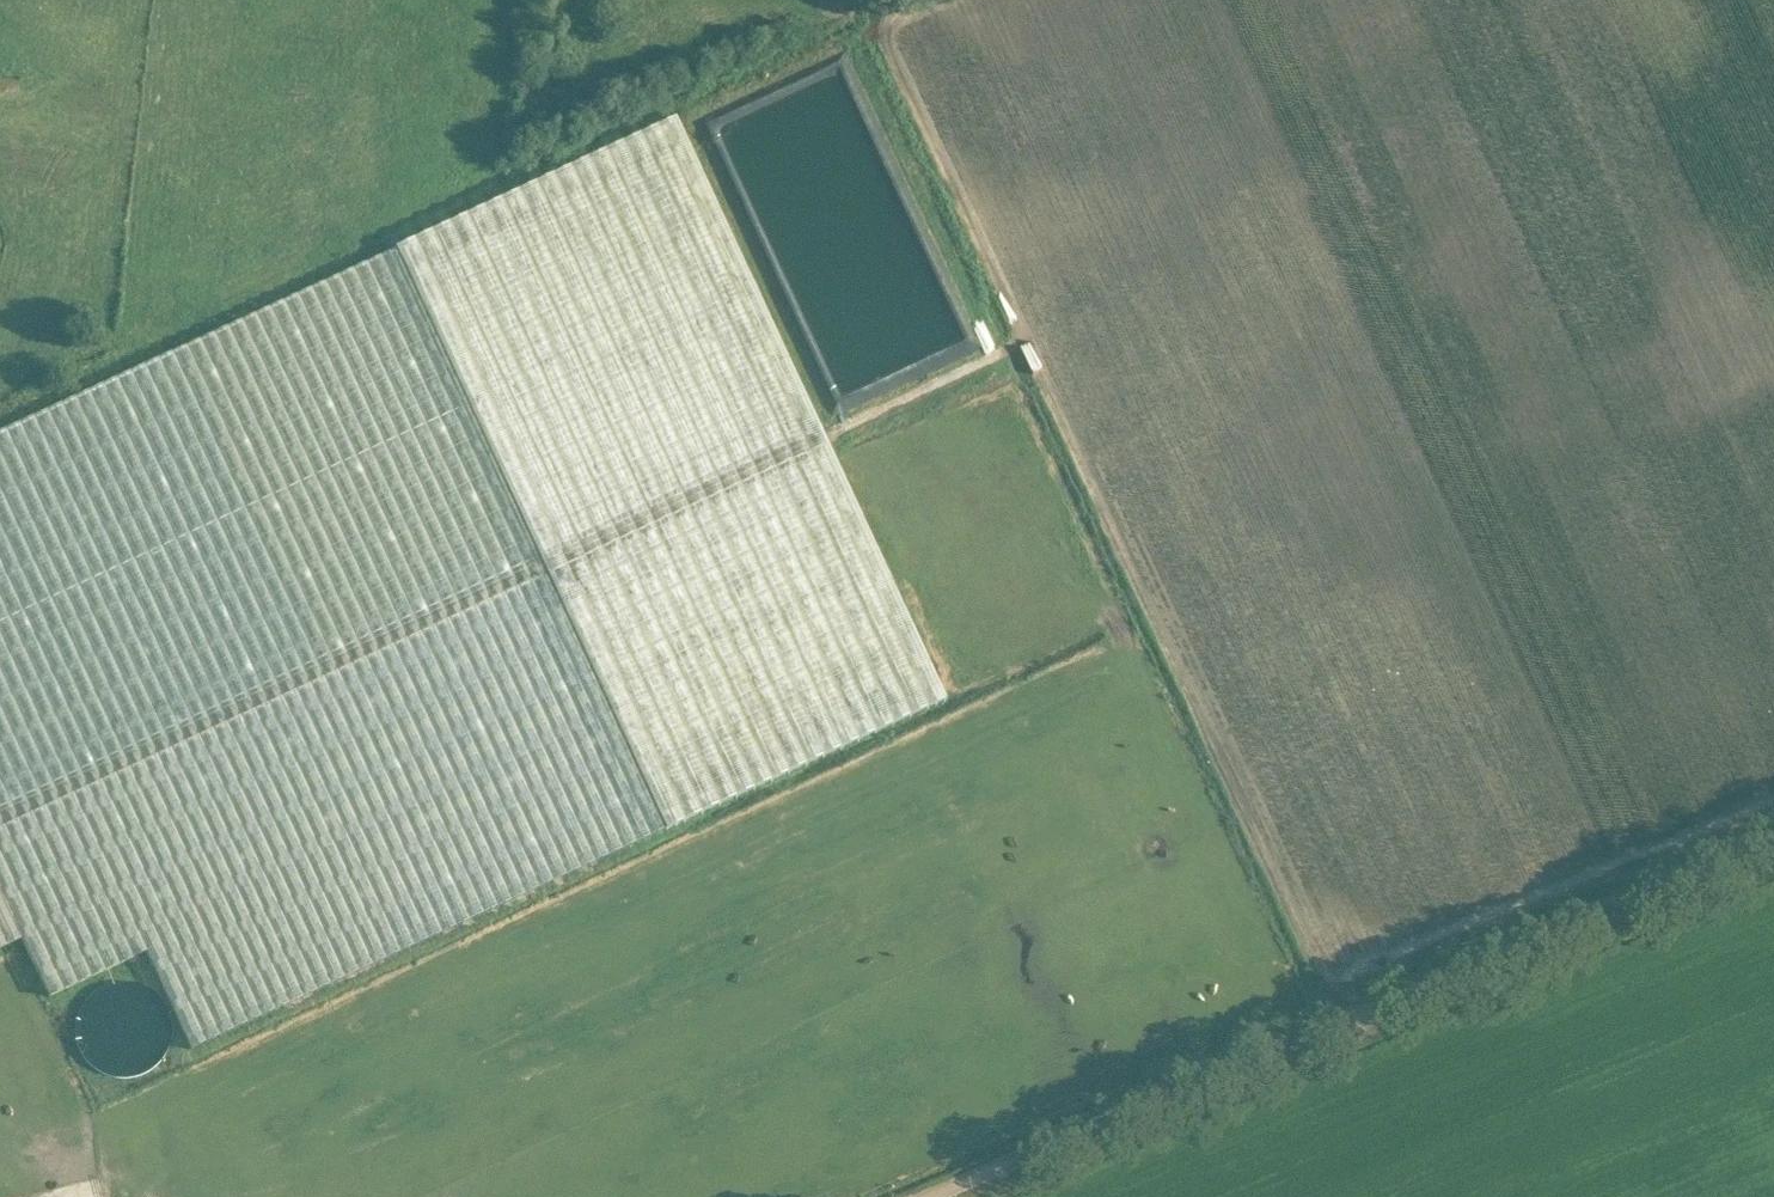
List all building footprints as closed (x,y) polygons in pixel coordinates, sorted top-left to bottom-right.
[(396,250),(0,433),(0,949),(22,938),(49,997),(146,952),(191,1050),(945,700),(675,118),(396,250)] [(170,1035),(170,1031),(170,1028),(170,1026),(169,1022),(169,1019),(168,1017),(167,1014),(167,1012),(165,1008),(162,1004),(160,1001),(157,997),(153,994),(149,991),(146,989),(141,987),(137,985),(132,984),(128,983),(123,983),(118,983),(114,984),(109,985),(104,987),(100,988),(96,991),(92,994),(89,997),(86,1000),(83,1004),(80,1008),(78,1012),(77,1017),(76,1019),(75,1022),(75,1026),(75,1031),(75,1033),(75,1035),(76,1040),(77,1044),(78,1049),(79,1052),(80,1054),(83,1058),(86,1061),(89,1065),(92,1068),(96,1071),(100,1073),(104,1075),(109,1077),(113,1078),(118,1078),(122,1079),(127,1079),(132,1078),(136,1077),(141,1075),(145,1073),(149,1071),(153,1068),(156,1065),(159,1061),(162,1058),(164,1054),(167,1049),(168,1044),(169,1040),(170,1035)]
